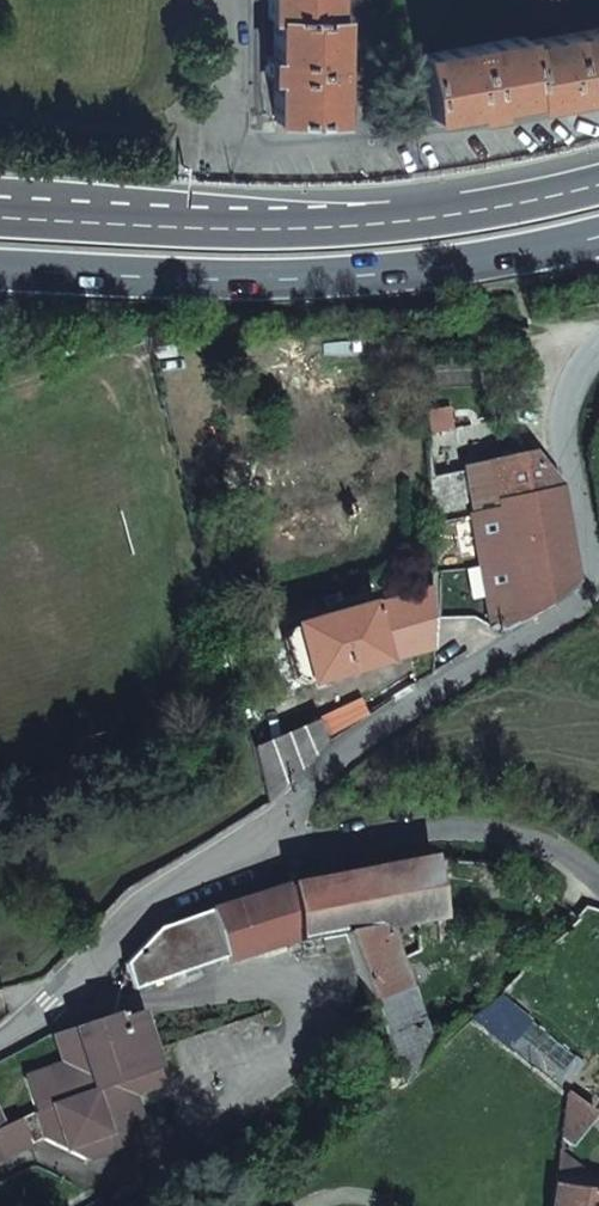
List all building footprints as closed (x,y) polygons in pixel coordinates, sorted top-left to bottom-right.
[(336,122),(336,16),(330,16),(330,0),(267,0),(267,19),(273,19),(273,57),(267,57),(267,68),(267,79),(274,78),(274,121),(336,122)] [(524,42),(523,37),(418,56),(429,118),(471,110),(472,116),(483,114),(494,112),(493,106),(531,99),(532,105),(574,97),(598,92),(598,28),(524,42)] [(508,462),(515,497),(557,489),(531,457),(508,462)] [(490,466),(497,500),(515,497),(508,462),(490,466)] [(495,629),(505,633),(560,598),(577,593),(557,489),(515,497),(497,500),(498,511),(471,516),(495,629)] [(367,607),(384,664),(433,650),(432,588),(367,607)] [(291,681),(302,687),(384,664),(367,607),(284,631),(280,641),(291,681)] [(252,750),(267,804),(324,742),(371,714),(362,703),(252,750)] [(431,860),(287,887),(297,940),(297,945),(310,943),(319,941),(340,935),(383,929),(442,918),(431,860)] [(225,959),(226,964),(297,940),(287,887),(210,911),(225,959)] [(156,929),(123,965),(132,990),(225,959),(210,911),(156,929)] [(383,929),(340,935),(344,943),(366,997),(369,1004),(407,989),(383,929)] [(340,935),(319,941),(321,948),(344,943),(340,935)] [(407,989),(369,1004),(403,1086),(435,1051),(407,989)] [(43,1139),(44,1140),(86,1161),(147,1139),(133,1095),(163,1084),(138,1012),(117,1019),(115,1013),(52,1037),(61,1065),(22,1078),(34,1112),(43,1139)] [(561,1092),(556,1142),(566,1147),(590,1114),(561,1092)] [(43,1139),(34,1112),(3,1128),(0,1130),(0,1160),(43,1139)] [(551,1185),(598,1192),(598,1187),(554,1156),(551,1185)] [(549,1205),(598,1205),(598,1192),(551,1185),(549,1205)]
